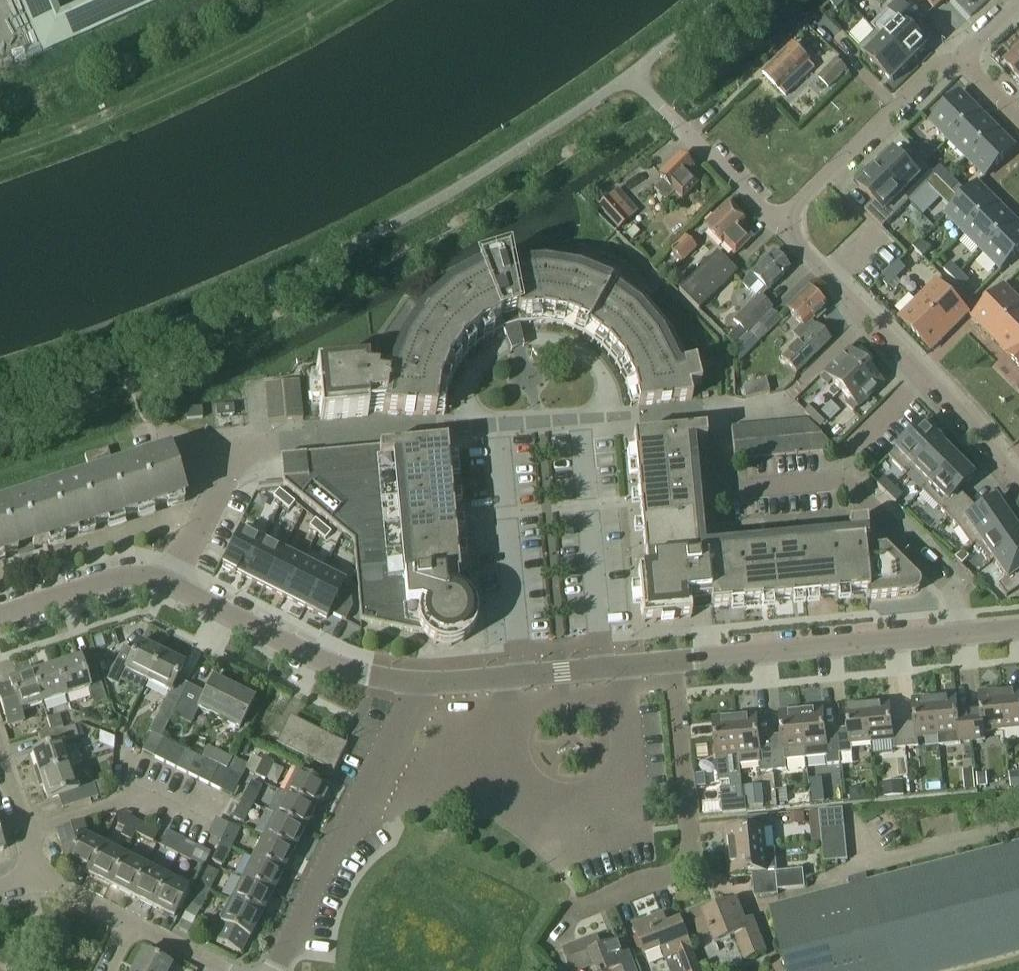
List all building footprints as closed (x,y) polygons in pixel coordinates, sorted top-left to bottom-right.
[(845,0),(834,0),(831,3),(837,10),(847,2),(845,0)] [(934,9),(945,0),(926,0),(934,9)] [(898,2),(873,28),(877,32),(910,65),(928,47),(911,31),(919,23),(898,2)] [(910,65),(877,32),(860,50),(892,83),(910,65)] [(815,68),(809,62),(809,61),(793,45),(763,74),(780,91),(780,90),(786,97),(815,68)] [(1005,64),(1018,79),(1018,51),(1005,64)] [(836,60),(818,77),(828,88),(847,71),(836,60)] [(930,123),(949,141),(979,111),(961,92),(930,123)] [(949,141),(967,159),(997,129),(979,111),(949,141)] [(997,129),(967,159),(985,178),(1016,147),(997,129)] [(927,145),(920,151),(929,161),(936,154),(927,145)] [(895,152),(877,170),(909,203),(936,176),(933,174),(918,158),(909,167),(895,152)] [(675,194),(680,199),(681,200),(697,185),(687,175),(693,169),(691,167),(691,163),(686,158),(682,158),(680,156),(659,177),(663,181),(653,190),(665,203),(675,194)] [(940,167),(933,174),(936,176),(942,183),(949,175),(940,167)] [(909,203),(877,170),(859,187),(874,202),(865,211),(883,229),(909,203)] [(958,184),(949,175),(942,183),(951,191),(958,184)] [(946,216),(964,234),(997,202),(978,183),(946,216)] [(618,230),(629,220),(638,213),(616,190),(597,207),(618,230)] [(964,234),(982,252),(1015,220),(997,202),(964,234)] [(701,238),(707,232),(722,247),(723,246),(733,256),(749,240),(739,229),(745,224),(726,205),(697,234),(701,238)] [(982,252),(1001,270),(1018,252),(1018,224),(1015,220),(982,252)] [(634,227),(627,234),(633,241),(640,234),(634,227)] [(678,266),(696,249),(685,237),(667,255),(678,266)] [(920,241),(914,247),(924,257),(930,251),(920,241)] [(679,290),(699,310),(737,273),(717,253),(679,290)] [(741,284),(755,298),(755,299),(732,320),(746,334),(773,309),(762,297),(790,270),(773,253),(741,284)] [(478,268),(478,270),(447,287),(419,312),(397,342),(388,365),(316,371),(320,421),(368,417),(368,413),(382,412),(382,415),(444,416),(447,394),(455,373),(468,355),(484,341),(503,330),(519,326),(541,324),(563,327),(583,336),(601,349),(615,365),(625,385),(630,407),(639,406),(692,400),(689,388),(701,385),(696,362),(687,364),(670,329),(646,301),(615,278),(581,264),(544,258),(508,261),(507,259),(478,268)] [(899,262),(890,271),(897,278),(906,269),(899,262)] [(945,271),(953,280),(961,273),(952,264),(945,271)] [(897,278),(890,271),(881,281),(887,287),(897,278)] [(961,273),(953,280),(962,288),(969,281),(961,273)] [(937,281),(918,300),(950,332),(969,314),(937,281)] [(991,337),(1018,310),(1018,301),(1005,287),(973,319),(991,337)] [(785,311),(786,312),(801,327),(792,335),(800,342),(783,359),(796,373),(829,341),(816,327),(811,322),(826,308),(808,289),(785,311)] [(950,332),(918,300),(900,318),(932,351),(950,332)] [(1009,356),(1018,346),(1018,310),(991,337),(1009,355),(1008,355),(1009,356)] [(758,342),(781,321),(773,313),(750,334),(758,342)] [(1009,356),(1018,366),(1018,346),(1009,356)] [(831,382),(841,392),(865,367),(849,351),(821,379),(828,386),(831,382)] [(865,367),(841,392),(850,401),(846,404),(854,411),(882,384),(865,367)] [(770,393),(767,380),(743,386),(746,399),(770,393)] [(265,385),(269,423),(303,420),(299,381),(265,385)] [(828,406),(821,413),(812,422),(820,430),(827,422),(830,424),(840,413),(830,403),(828,405),(828,406)] [(804,413),(809,419),(812,422),(821,413),(812,405),(805,412),(804,413)] [(216,408),(217,418),(234,417),(234,407),(216,408)] [(202,419),(201,409),(187,411),(188,420),(202,419)] [(806,420),(732,427),(735,460),(835,451),(835,450),(806,420)] [(888,457),(905,475),(940,441),(922,423),(888,457)] [(866,523),(849,525),(849,534),(705,547),(695,442),(707,441),(706,430),(633,437),(647,573),(637,573),(642,624),(691,619),(690,605),(710,603),(711,608),(866,594),(866,600),(912,595),(914,595),(915,594),(916,593),(917,591),(918,590),(918,589),(919,587),(919,585),(919,584),(918,582),(917,581),(917,579),(885,548),(865,551),(863,534),(867,534),(866,523)] [(922,491),(922,492),(955,459),(939,443),(940,441),(905,475),(906,476),(909,472),(925,488),(922,491)] [(453,647),(457,646),(461,644),(464,643),(467,640),(471,637),(473,633),(475,629),(477,624),(477,619),(477,614),(476,609),(475,605),(472,601),(469,597),(466,594),(464,577),(460,577),(447,442),(280,458),(283,485),(353,543),(361,622),(423,636),(426,639),(430,642),(434,645),(438,646),(443,647),(448,648),(453,647)] [(88,466),(111,459),(108,449),(85,456),(88,466)] [(0,507),(0,559),(184,500),(169,452),(0,507)] [(922,492),(949,518),(968,502),(958,491),(973,477),(955,459),(922,492)] [(877,486),(886,495),(893,488),(884,479),(877,486)] [(893,488),(886,495),(896,504),(902,497),(893,488)] [(280,490),(273,498),(281,504),(288,497),(280,490)] [(288,497),(281,504),(289,510),(296,503),(288,497)] [(958,528),(971,547),(1009,520),(995,500),(978,512),(968,502),(949,518),(958,528)] [(317,519),(310,527),(318,533),(325,525),(317,519)] [(989,563),(1018,543),(1018,534),(1009,520),(971,547),(972,547),(976,545),(989,563)] [(325,525),(318,533),(326,539),(333,532),(325,525)] [(241,531),(222,569),(243,579),(262,541),(241,531)] [(341,536),(337,545),(346,550),(351,541),(341,536)] [(262,541),(243,579),(264,589),(283,551),(262,541)] [(989,563),(990,564),(994,561),(1007,580),(998,586),(1007,597),(1018,589),(1018,543),(989,563)] [(283,551),(264,589),(284,599),(303,561),(283,551)] [(963,552),(954,558),(962,565),(969,558),(963,552)] [(303,561),(284,599),(305,609),(324,571),(303,561)] [(325,572),(305,609),(327,619),(331,610),(345,618),(354,599),(341,591),(345,582),(325,572)] [(106,682),(118,687),(125,672),(148,683),(162,654),(139,643),(134,652),(123,647),(106,682)] [(184,665),(162,654),(148,683),(169,694),(149,733),(161,738),(172,716),(188,685),(177,680),(184,665)] [(80,659),(56,667),(66,697),(89,690),(94,706),(107,702),(95,665),(84,669),(80,659)] [(42,705),(66,697),(56,667),(33,674),(42,705)] [(33,674),(31,668),(19,672),(17,675),(18,679),(9,682),(10,687),(0,690),(0,699),(9,726),(22,722),(19,712),(42,705),(33,674)] [(206,694),(188,685),(172,716),(191,725),(198,710),(239,730),(254,700),(213,679),(206,694)] [(1004,730),(1018,729),(1018,689),(1000,691),(1004,730)] [(984,732),(1004,730),(1000,691),(979,693),(982,716),(970,717),(972,741),(985,740),(984,732)] [(956,695),(934,697),(938,736),(939,746),(959,745),(959,743),(965,742),(972,741),(970,717),(961,718),(958,718),(958,715),(958,710),(956,695)] [(938,736),(934,697),(913,699),(915,722),(904,724),(906,748),(919,747),(918,738),(938,736)] [(893,749),(906,748),(904,724),(892,725),(890,702),(868,704),(871,743),(892,741),(893,749)] [(837,730),(840,754),(852,753),(851,744),(871,743),(868,704),(846,706),(849,729),(837,730)] [(840,764),(839,754),(840,754),(837,730),(826,731),(823,708),(801,710),(806,759),(827,757),(827,765),(840,764)] [(786,761),(806,759),(801,710),(780,712),(782,736),(770,737),(774,771),(787,770),(786,761)] [(761,773),(774,771),(770,737),(759,738),(757,714),(735,717),(739,755),(740,765),(760,764),(761,773)] [(47,719),(51,731),(62,727),(59,716),(47,719)] [(287,723),(276,745),(327,770),(341,742),(298,721),(290,717),(287,723)] [(735,717),(713,719),(717,757),(719,782),(730,781),(730,788),(720,789),(722,814),(747,812),(746,800),(743,800),(740,765),(739,755),(735,717)] [(42,750),(32,753),(40,777),(71,767),(82,763),(79,752),(67,756),(63,744),(78,739),(75,727),(63,730),(62,727),(51,731),(38,736),(42,750)] [(142,752),(154,758),(163,739),(161,739),(161,738),(149,733),(151,734),(142,752)] [(164,763),(173,745),(163,739),(154,758),(164,763)] [(243,740),(237,752),(246,756),(252,744),(243,740)] [(164,763),(175,768),(184,750),(173,745),(164,763)] [(195,756),(184,750),(175,768),(186,774),(195,756)] [(224,754),(219,765),(227,769),(233,758),(224,754)] [(206,761),(195,756),(186,774),(197,779),(206,761)] [(234,758),(228,772),(241,779),(242,779),(246,770),(248,766),(234,758)] [(263,758),(255,776),(265,781),(274,763),(263,758)] [(217,766),(206,761),(197,779),(208,785),(217,766)] [(217,766),(208,785),(218,790),(228,772),(217,766)] [(78,790),(71,767),(40,777),(48,801),(58,797),(62,809),(98,797),(94,785),(78,790)] [(973,770),(963,771),(965,790),(967,790),(975,790),(973,770)] [(218,790),(232,797),(241,779),(228,772),(218,790)] [(296,773),(285,795),(314,810),(325,788),(296,773)] [(986,773),(977,774),(977,786),(987,786),(986,773)] [(706,787),(705,774),(695,775),(697,788),(706,787)] [(903,781),(883,782),(885,797),(904,796),(903,781)] [(242,800),(253,806),(262,788),(251,782),(242,800)] [(762,786),(746,787),(747,807),(764,806),(762,786)] [(862,788),(850,789),(851,801),(864,799),(862,788)] [(787,789),(779,790),(780,804),(788,803),(787,789)] [(823,790),(811,792),(812,803),(824,802),(823,790)] [(314,810),(285,795),(274,816),(304,831),(314,810)] [(244,823),(253,806),(242,800),(233,818),(244,823)] [(843,809),(819,811),(819,812),(809,812),(810,825),(844,823),(843,809)] [(804,813),(790,814),(791,826),(805,825),(804,813)] [(135,834),(141,823),(123,814),(117,825),(124,829),(121,836),(132,841),(135,834)] [(304,831),(274,816),(263,838),(293,853),(304,831)] [(740,831),(724,832),(727,854),(766,850),(774,849),(772,829),(771,816),(747,818),(748,830),(740,831)] [(141,823),(135,834),(153,843),(158,832),(141,823)] [(811,840),(822,839),(822,837),(845,835),(844,823),(810,825),(811,840)] [(65,864),(87,875),(102,845),(83,836),(86,835),(82,824),(56,833),(66,863),(65,864)] [(229,825),(220,843),(231,849),(240,831),(229,825)] [(177,855),(183,844),(165,835),(160,846),(177,855)] [(823,850),(847,848),(845,835),(822,837),(822,839),(823,850)] [(293,853),(263,838),(253,859),(282,874),(293,853)] [(231,849),(220,843),(211,861),(222,867),(231,849)] [(868,883),(866,875),(849,879),(851,887),(770,908),(786,970),(945,970),(1018,952),(1018,843),(868,883)] [(177,855),(191,862),(197,851),(183,844),(177,855)] [(124,856),(102,845),(87,875),(109,886),(124,856)] [(848,861),(847,848),(823,850),(824,863),(848,861)] [(766,850),(727,854),(729,876),(752,873),(753,886),(777,883),(778,891),(805,889),(803,870),(776,873),(776,870),(768,870),(766,850)] [(145,867),(124,856),(109,886),(130,897),(145,867)] [(282,874),(253,859),(242,881),(271,896),(282,874)] [(151,907),(166,877),(145,867),(130,897),(151,907)] [(208,868),(199,886),(209,891),(218,873),(208,868)] [(166,877),(151,907),(173,918),(188,888),(166,877)] [(271,896),(242,881),(231,902),(261,917),(271,896)] [(777,883),(753,886),(754,898),(778,895),(778,891),(777,883)] [(209,891),(199,886),(189,904),(200,909),(209,891)] [(716,943),(735,936),(745,960),(766,951),(753,919),(745,922),(737,901),(703,914),(701,909),(690,913),(700,937),(711,932),(716,943)] [(249,939),(261,917),(231,902),(220,924),(221,925),(213,941),(240,954),(248,939),(249,939)] [(633,926),(645,955),(661,949),(666,961),(669,970),(700,970),(692,950),(681,921),(667,927),(663,915),(633,926)] [(624,940),(602,949),(597,936),(562,950),(571,970),(581,970),(595,965),(597,970),(636,970),(624,940)] [(171,967),(143,952),(133,970),(169,970),(171,967)]
